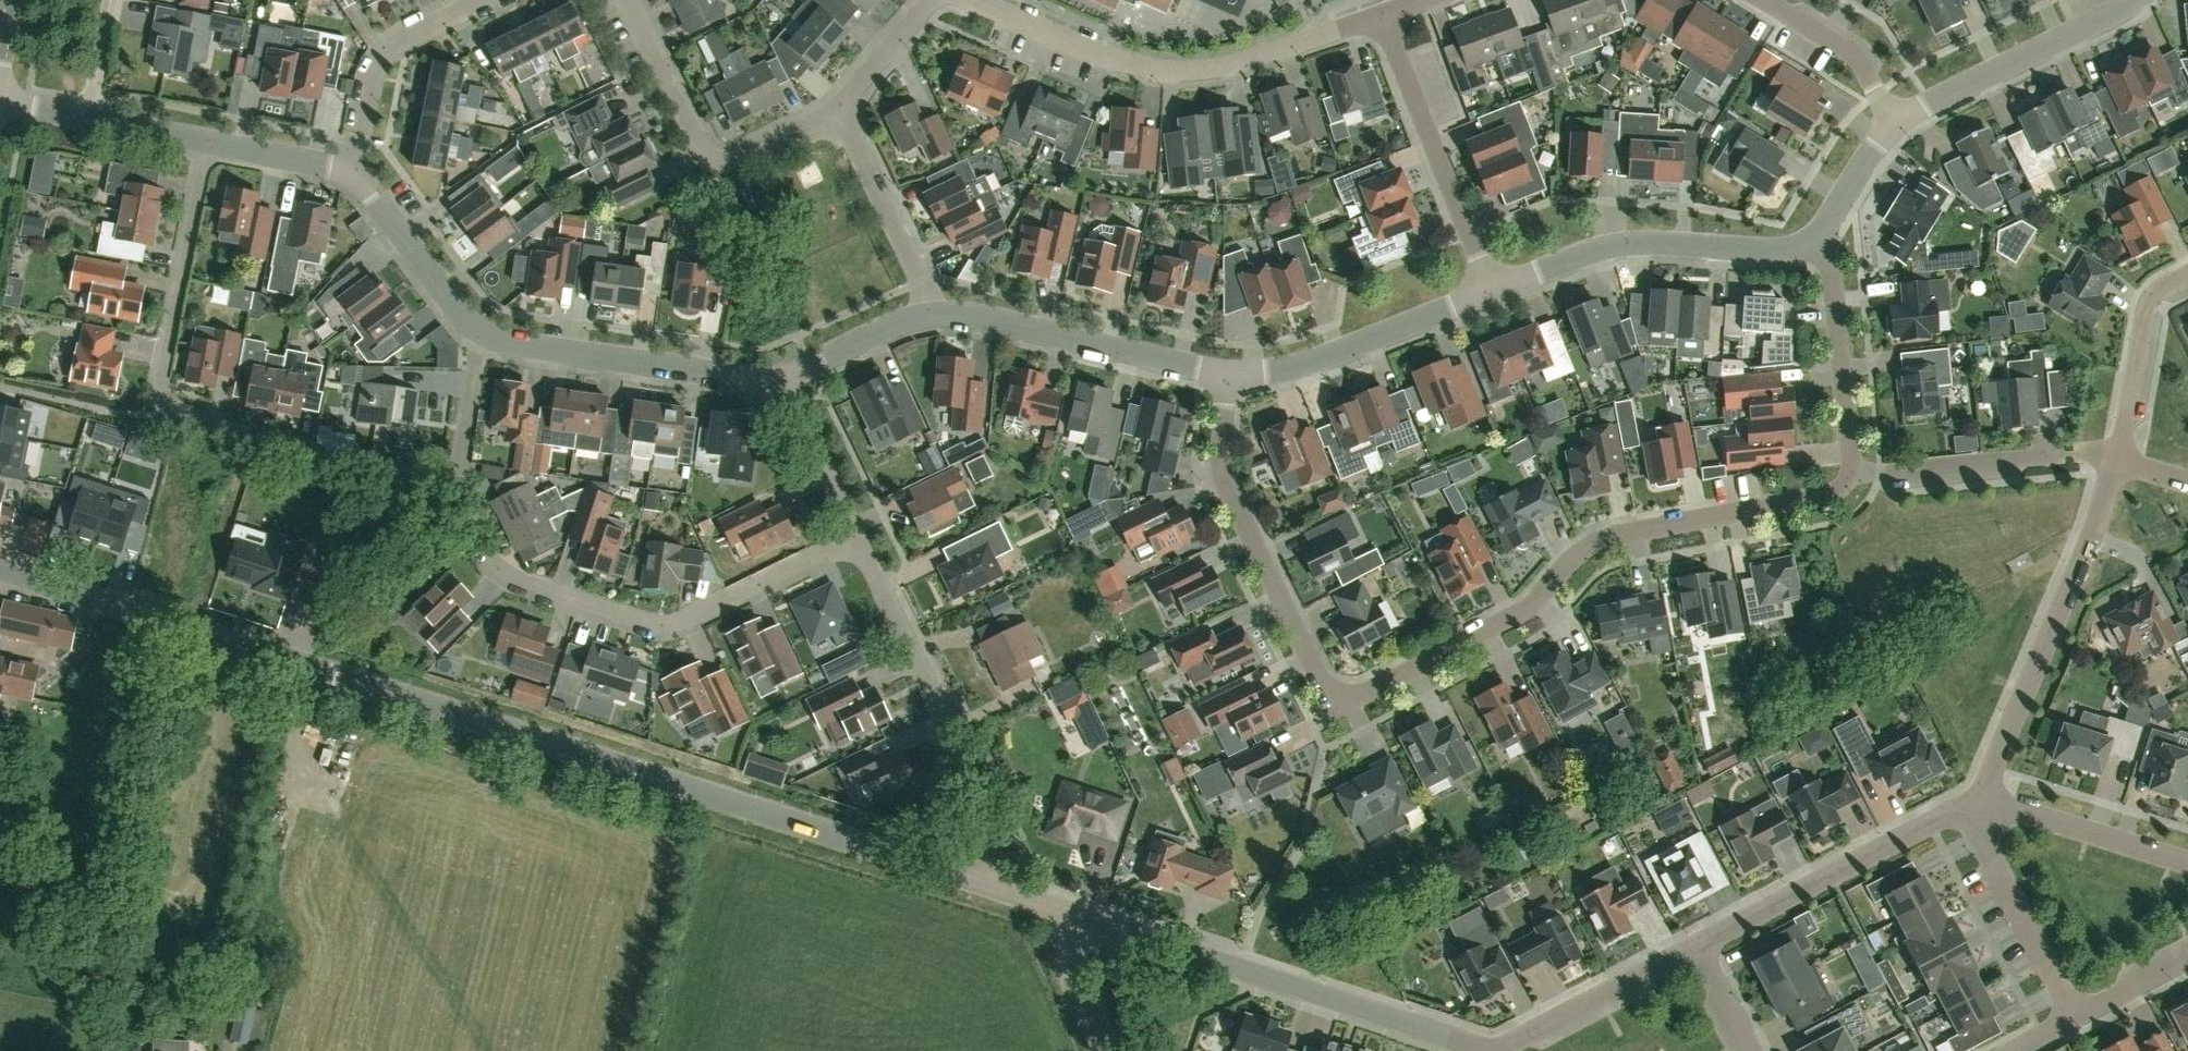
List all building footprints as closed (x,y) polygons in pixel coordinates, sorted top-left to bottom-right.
[(208,0),(181,0),(181,3),(206,8),(208,0)] [(363,9),(381,0),(359,0),(363,9)] [(676,8),(690,36),(727,18),(718,0),(691,0),(676,8)] [(832,53),(848,35),(828,17),(837,6),(835,4),(830,0),(808,0),(792,19),(803,28),(832,53)] [(867,14),(879,0),(850,0),(867,14)] [(1115,11),(1120,0),(1089,0),(1115,11)] [(1166,14),(1172,0),(1131,0),(1166,14)] [(1243,19),(1252,0),(1204,0),(1243,19)] [(1556,88),(1569,83),(1564,69),(1574,66),(1571,58),(1591,50),(1572,0),(1542,0),(1551,22),(1546,24),(1557,54),(1544,58),(1546,62),(1556,88)] [(1591,50),(1603,46),(1600,38),(1624,29),(1624,24),(1616,2),(1610,4),(1609,0),(1572,0),(1591,50)] [(1682,0),(1648,0),(1644,7),(1633,0),(1630,0),(1627,6),(1626,12),(1648,25),(1641,38),(1654,46),(1662,33),(1661,32),(1670,18),(1671,18),(1682,0)] [(1936,32),(1963,19),(1956,4),(1964,0),(1920,0),(1936,32)] [(1661,32),(1662,33),(1686,47),(1678,62),(1691,70),(1721,19),(1697,5),(1684,26),(1671,18),(1670,18),(1661,32)] [(550,18),(571,60),(580,56),(574,43),(587,36),(572,7),(550,18)] [(1532,67),(1521,39),(1510,10),(1482,20),(1495,57),(1510,52),(1518,75),(1532,70),(1540,93),(1556,88),(1546,62),(1532,67)] [(209,49),(215,19),(178,12),(175,28),(156,24),(150,54),(159,55),(156,71),(187,77),(193,46),(209,49)] [(529,28),(544,58),(555,52),(562,65),(571,60),(550,18),(529,28)] [(1745,65),(1732,57),(1745,34),(1721,19),(1691,70),(1720,88),(1728,75),(1736,79),(1745,65)] [(1495,57),(1482,20),(1454,30),(1466,64),(1451,70),(1461,96),(1490,86),(1481,62),(1495,57)] [(290,97),(300,44),(299,48),(282,45),(285,30),(260,25),(254,57),(269,60),(262,92),(268,93),(269,96),(278,98),(281,95),(290,97)] [(532,63),(544,58),(529,28),(508,38),(529,81),(538,76),(532,63)] [(777,58),(789,81),(790,81),(784,69),(797,54),(816,72),(832,53),(803,28),(794,38),(785,30),(771,46),(777,58)] [(292,93),(300,95),(302,98),(310,100),(314,97),(319,98),(325,66),(340,69),(346,38),(321,33),(318,48),(300,44),(290,97),(291,97),(292,93)] [(529,81),(508,38),(487,48),(502,78),(514,72),(520,85),(529,81)] [(681,50),(689,71),(712,62),(703,41),(681,50)] [(2147,101),(2148,100),(2151,106),(2162,101),(2167,99),(2171,109),(2187,101),(2187,87),(2179,69),(2166,75),(2153,47),(2150,49),(2146,47),(2139,51),(2137,55),(2128,60),(2147,101)] [(743,49),(730,56),(758,111),(783,99),(777,87),(789,81),(777,58),(753,70),(743,49)] [(758,111),(730,56),(718,62),(728,83),(704,95),(715,118),(727,112),(733,124),(758,111)] [(997,115),(1013,78),(965,58),(949,95),(997,115)] [(1646,59),(1638,72),(1660,85),(1668,72),(1646,59)] [(2135,106),(2147,101),(2128,60),(2127,60),(2129,64),(2120,68),(2116,67),(2108,71),(2107,74),(2104,76),(2117,103),(2105,110),(2119,139),(2140,129),(2135,118),(2140,116),(2135,106)] [(434,62),(429,88),(460,94),(465,68),(434,62)] [(1356,65),(1328,74),(1335,96),(1323,100),(1331,125),(1344,120),(1343,115),(1360,109),(1364,122),(1388,114),(1379,87),(1364,92),(1356,65)] [(1783,66),(1765,95),(1775,101),(1768,113),(1805,136),(1811,125),(1816,124),(1820,118),(1819,113),(1821,110),(1814,106),(1823,91),(1783,66)] [(536,120),(546,115),(529,81),(520,85),(519,86),(536,120)] [(469,86),(467,95),(480,98),(482,88),(469,86)] [(1312,97),(1297,102),(1292,86),(1263,96),(1268,113),(1255,117),(1263,139),(1291,130),(1296,145),(1325,136),(1312,97)] [(1697,116),(1705,102),(1680,87),(1672,100),(1697,116)] [(460,94),(429,88),(424,114),(455,120),(460,94)] [(2043,101),(2061,138),(2062,138),(2060,134),(2072,128),(2076,136),(2079,134),(2085,146),(2107,135),(2094,109),(2082,115),(2069,88),(2065,90),(2062,89),(2055,92),(2053,96),(2043,101)] [(1032,133),(1044,138),(1061,98),(1039,89),(1027,116),(1012,109),(1001,136),(1027,146),(1032,133)] [(478,109),(480,98),(467,95),(465,107),(478,109)] [(599,95),(564,112),(584,152),(582,156),(581,161),(583,164),(586,167),(591,167),(592,167),(604,161),(644,142),(644,141),(640,143),(628,119),(614,126),(599,95)] [(1061,98),(1044,138),(1056,143),(1053,149),(1064,153),(1060,161),(1074,167),(1086,138),(1073,133),(1083,107),(1061,98)] [(1520,101),(1497,111),(1504,129),(1468,143),(1469,146),(1466,150),(1469,159),(1475,161),(1478,170),(1531,149),(1531,150),(1538,147),(1520,101)] [(2051,147),(2063,141),(2061,138),(2043,101),(2044,105),(2035,109),(2032,108),(2024,112),(2023,115),(2020,117),(2033,144),(2015,152),(2008,137),(2007,138),(2028,182),(2056,168),(2051,157),(2055,155),(2051,147)] [(928,161),(954,148),(939,116),(924,123),(915,105),(887,118),(904,152),(917,146),(921,147),(928,161)] [(1157,130),(1141,128),(1142,112),(1114,109),(1111,135),(1104,134),(1103,151),(1127,153),(1125,168),(1153,171),(1157,130)] [(1236,110),(1208,113),(1213,158),(1213,153),(1226,152),(1227,164),(1232,164),(1233,177),(1258,174),(1254,138),(1239,140),(1236,110)] [(1213,158),(1208,113),(1207,113),(1207,117),(1180,121),(1181,134),(1166,136),(1172,188),(1198,185),(1196,172),(1201,172),(1199,159),(1213,158)] [(1619,122),(1618,148),(1617,152),(1630,153),(1629,179),(1655,181),(1658,131),(1658,129),(1641,128),(1642,114),(1620,113),(1619,122)] [(424,114),(419,140),(449,146),(452,134),(455,120),(424,114)] [(1619,122),(1603,121),(1601,137),(1573,135),(1571,176),(1577,176),(1580,179),(1590,180),(1593,177),(1599,177),(1601,147),(1618,148),(1619,122)] [(1349,122),(1336,125),(1342,145),(1354,142),(1349,122)] [(1993,180),(2007,173),(2006,171),(2009,169),(2002,156),(2000,157),(1986,128),(1972,135),(1970,131),(1957,137),(1959,141),(1956,142),(1972,175),(1952,184),(1955,189),(1980,211),(2003,201),(1993,180)] [(1658,131),(1655,181),(1661,181),(1661,186),(1676,187),(1677,182),(1681,183),(1683,156),(1696,157),(1697,132),(1674,130),(1674,132),(1658,131)] [(1742,163),(1735,175),(1755,187),(1755,195),(1773,195),(1773,187),(1783,171),(1776,166),(1784,154),(1769,144),(1746,130),(1730,155),(1742,163)] [(459,136),(457,148),(470,151),(472,139),(459,136)] [(449,146),(419,140),(413,166),(444,172),(449,146)] [(644,142),(604,161),(604,162),(608,160),(616,176),(604,182),(616,208),(654,190),(645,173),(657,167),(656,164),(659,163),(649,143),(646,145),(644,142)] [(470,151),(457,148),(454,158),(467,161),(470,151)] [(1524,199),(1547,189),(1531,150),(1531,149),(1478,170),(1482,178),(1479,183),(1483,192),(1488,193),(1489,196),(1518,184),(1524,199)] [(943,170),(950,183),(925,195),(937,220),(971,203),(971,202),(964,188),(977,181),(967,159),(943,170)] [(498,182),(508,174),(498,160),(488,168),(498,182)] [(122,211),(158,218),(163,191),(138,186),(141,169),(111,163),(105,194),(124,197),(122,211)] [(1285,187),(1297,185),(1294,168),(1282,171),(1285,187)] [(1370,182),(1364,168),(1334,180),(1344,205),(1354,201),(1355,205),(1358,204),(1363,215),(1368,214),(1410,197),(1407,188),(1409,184),(1406,175),(1401,174),(1400,170),(1370,182)] [(453,211),(468,232),(498,210),(504,205),(480,174),(464,186),(471,197),(453,211)] [(2157,225),(2170,218),(2149,177),(2134,185),(2123,190),(2132,206),(2113,216),(2134,257),(2165,241),(2157,225)] [(1935,211),(1946,193),(1924,179),(1913,197),(1903,191),(1886,219),(1900,227),(1885,251),(1904,263),(1928,261),(1925,238),(1924,238),(1939,213),(1935,211)] [(759,207),(749,183),(739,187),(749,211),(759,207)] [(240,243),(238,253),(264,258),(273,212),(257,209),(260,196),(229,189),(219,239),(240,243)] [(999,209),(991,192),(971,202),(971,203),(937,220),(940,218),(952,242),(958,239),(964,251),(1006,230),(996,211),(999,209)] [(1363,235),(1352,239),(1365,271),(1395,258),(1387,237),(1417,225),(1415,221),(1418,217),(1415,208),(1410,208),(1406,199),(1411,197),(1410,197),(1368,214),(1373,226),(1361,230),(1363,235)] [(295,272),(297,272),(300,257),(320,261),(321,252),(323,253),(332,210),(328,209),(329,205),(310,201),(309,205),(298,203),(290,243),(277,240),(271,267),(273,268),(272,276),(271,276),(268,291),(293,296),(296,281),(293,280),(295,272)] [(673,226),(695,229),(697,212),(676,209),(673,226)] [(498,210),(468,232),(484,253),(502,239),(510,249),(527,237),(512,216),(506,220),(498,210)] [(158,218),(122,211),(119,225),(104,222),(97,253),(123,258),(127,241),(152,246),(158,218)] [(1047,278),(1051,261),(1064,264),(1075,218),(1053,213),(1048,233),(1024,228),(1014,270),(1047,278)] [(585,223),(561,219),(558,237),(582,240),(585,223)] [(2036,229),(2021,220),(1998,231),(1996,250),(2016,262),(2036,229)] [(1128,276),(1132,259),(1138,233),(1114,228),(1102,225),(1090,233),(1088,242),(1087,242),(1077,284),(1110,292),(1114,273),(1128,276)] [(1299,270),(1311,265),(1301,234),(1278,242),(1283,257),(1279,258),(1282,266),(1270,270),(1268,266),(1283,309),(1293,306),(1296,308),(1304,305),(1304,302),(1309,300),(1299,270)] [(573,287),(579,244),(551,240),(549,255),(533,253),(527,294),(557,299),(559,285),(573,287)] [(654,243),(652,258),(634,255),(632,269),(622,268),(616,307),(622,308),(624,313),(633,314),(636,310),(640,310),(642,294),(660,296),(663,275),(667,245),(654,243)] [(1215,250),(1185,243),(1180,263),(1159,258),(1149,301),(1162,304),(1164,308),(1173,310),(1177,307),(1181,308),(1186,289),(1205,294),(1215,250)] [(616,307),(622,268),(607,266),(609,248),(584,244),(580,272),(595,275),(591,303),(616,307)] [(1282,309),(1283,309),(1268,266),(1255,271),(1252,263),(1249,264),(1244,249),(1224,256),(1224,272),(1230,289),(1244,284),(1255,314),(1259,313),(1262,315),(1270,312),(1271,309),(1281,305),(1282,309)] [(678,307),(677,310),(679,312),(682,314),(684,315),(687,316),(690,316),(693,316),(695,315),(698,314),(699,313),(699,310),(703,311),(707,283),(720,285),(724,258),(701,254),(699,267),(681,265),(675,307),(678,307)] [(2049,304),(2090,329),(2106,303),(2095,296),(2109,273),(2084,258),(2071,281),(2065,278),(2049,304)] [(126,268),(77,259),(72,287),(93,291),(89,310),(138,320),(144,289),(123,284),(126,268)] [(1921,263),(1921,274),(1943,274),(1943,263),(1921,263)] [(349,328),(357,322),(394,295),(393,295),(390,297),(373,275),(350,292),(341,280),(330,288),(317,302),(331,321),(340,315),(349,328)] [(1894,337),(1901,336),(1902,340),(1930,337),(1929,333),(1938,332),(1936,311),(1950,310),(1946,280),(1902,285),(1904,305),(1890,307),(1891,314),(1886,314),(1889,334),(1893,333),(1894,337)] [(1654,291),(1652,291),(1651,316),(1629,315),(1637,345),(1676,348),(1677,338),(1678,338),(1681,297),(1682,293),(1670,292),(1668,287),(1658,287),(1654,291)] [(1767,293),(1752,292),(1751,298),(1744,297),(1744,306),(1726,305),(1723,335),(1742,336),(1743,331),(1772,333),(1771,343),(1765,343),(1763,366),(1750,367),(1750,368),(1792,364),(1792,363),(1794,330),(1783,329),(1785,300),(1776,300),(1772,291),(1767,293)] [(1718,355),(1720,326),(1707,325),(1709,299),(1707,299),(1704,295),(1695,294),(1692,298),(1681,297),(1678,338),(1705,340),(1704,354),(1718,355)] [(388,335),(410,318),(394,295),(357,322),(358,323),(361,320),(369,331),(361,336),(363,339),(354,345),(367,362),(376,362),(397,347),(388,335)] [(1591,369),(1631,353),(1612,305),(1600,310),(1596,301),(1569,312),(1591,369)] [(2040,335),(2039,316),(2026,317),(2027,336),(2040,335)] [(438,348),(438,367),(458,368),(459,343),(442,325),(427,336),(438,348)] [(1509,336),(1525,377),(1542,370),(1547,382),(1574,371),(1562,341),(1545,348),(1536,325),(1509,336)] [(115,387),(122,356),(107,353),(108,346),(110,347),(113,332),(85,326),(81,347),(79,347),(73,379),(115,387)] [(187,381),(214,387),(221,356),(236,359),(241,336),(216,331),(216,329),(198,326),(187,381)] [(1491,404),(1512,396),(1508,384),(1525,377),(1509,336),(1482,347),(1491,369),(1478,374),(1491,404)] [(275,411),(282,373),(285,357),(268,354),(269,351),(264,350),(266,343),(244,339),(237,375),(252,378),(247,406),(275,411)] [(1952,385),(1948,349),(1918,352),(1920,368),(1897,371),(1899,387),(1903,387),(1907,415),(1934,412),(1933,400),(1937,400),(1935,387),(1952,385)] [(2030,351),(2033,375),(2047,374),(2044,350),(2030,351)] [(984,385),(970,384),(972,362),(940,359),(940,363),(937,364),(936,372),(938,374),(935,405),(955,407),(953,429),(979,432),(984,385)] [(1742,360),(1722,359),(1721,376),(1744,374),(1742,360)] [(297,376),(282,373),(275,411),(300,416),(306,389),(318,392),(323,367),(300,362),(297,376)] [(1415,374),(1431,414),(1445,408),(1453,428),(1484,415),(1463,363),(1448,369),(1445,362),(1415,374)] [(356,388),(359,367),(343,367),(341,386),(356,388)] [(1053,423),(1060,395),(1041,391),(1044,376),(1014,370),(1004,414),(1007,414),(1004,428),(1007,432),(1016,434),(1021,432),(1024,418),(1034,421),(1034,418),(1053,423)] [(506,440),(517,441),(513,470),(531,472),(535,444),(539,418),(524,416),(528,387),(518,385),(516,379),(505,377),(501,383),(498,382),(492,424),(508,426),(506,440)] [(1741,423),(1794,417),(1791,389),(1758,392),(1757,377),(1724,381),(1727,409),(1739,408),(1741,423)] [(903,385),(889,391),(883,378),(853,392),(871,430),(886,423),(895,442),(924,428),(903,385)] [(2036,425),(2035,410),(2033,396),(2036,396),(2034,379),(1997,383),(1998,401),(2001,401),(2004,428),(2036,425)] [(363,382),(357,422),(391,427),(392,421),(412,424),(417,390),(363,382)] [(1080,386),(1070,430),(1090,434),(1086,453),(1112,459),(1123,411),(1108,408),(1112,392),(1093,388),(1093,389),(1080,386)] [(1355,398),(1372,440),(1373,439),(1371,435),(1383,431),(1388,442),(1392,441),(1397,453),(1420,443),(1407,410),(1393,415),(1382,387),(1355,398)] [(563,431),(576,433),(582,394),(556,390),(552,420),(539,418),(535,444),(531,472),(548,475),(552,446),(548,446),(550,437),(562,438),(563,431)] [(613,455),(613,454),(617,429),(604,427),(608,398),(582,394),(576,433),(574,449),(613,455)] [(653,454),(660,405),(656,405),(653,401),(650,399),(646,398),(642,399),(639,402),(634,402),(630,429),(617,427),(617,429),(613,454),(652,459),(653,454)] [(1372,440),(1355,398),(1356,402),(1331,412),(1342,441),(1328,446),(1341,480),(1369,468),(1359,445),(1372,440)] [(1144,469),(1173,476),(1186,423),(1171,419),(1174,406),(1144,399),(1135,437),(1150,440),(1144,469)] [(660,405),(653,454),(678,457),(677,463),(690,465),(694,439),(681,437),(685,409),(681,408),(678,404),(675,402),(671,402),(667,403),(664,406),(660,405)] [(0,409),(0,435),(24,440),(29,414),(0,409)] [(719,477),(749,481),(757,430),(741,428),(744,413),(726,410),(726,415),(714,413),(711,430),(701,429),(698,452),(722,455),(719,477)] [(1726,440),(1729,468),(1783,462),(1781,448),(1792,446),(1789,418),(1794,418),(1794,417),(1741,423),(1736,423),(1737,438),(1726,440)] [(98,444),(104,426),(90,421),(84,440),(98,444)] [(1298,435),(1293,422),(1264,434),(1265,435),(1261,442),(1266,454),(1273,456),(1287,491),(1329,474),(1312,429),(1298,435)] [(1635,422),(1619,425),(1623,449),(1640,446),(1635,422)] [(1678,481),(1678,478),(1682,478),(1680,469),(1695,466),(1686,423),(1661,428),(1663,441),(1644,445),(1652,483),(1655,483),(1656,485),(1658,487),(1677,484),(1678,481)] [(1622,471),(1614,426),(1584,432),(1587,449),(1568,453),(1576,498),(1584,496),(1588,499),(1599,497),(1601,493),(1608,491),(1605,474),(1622,471)] [(19,466),(24,440),(0,435),(0,462),(19,466)] [(146,440),(132,435),(126,454),(140,458),(146,440)] [(42,480),(97,486),(102,447),(46,440),(42,480)] [(1536,458),(1526,440),(1507,450),(1516,468),(1536,458)] [(1254,456),(1253,441),(1236,442),(1237,457),(1254,456)] [(993,476),(984,455),(965,464),(975,485),(993,476)] [(1101,467),(1095,499),(1113,503),(1119,471),(1101,467)] [(950,499),(967,491),(956,469),(926,483),(932,495),(908,507),(921,533),(925,531),(929,539),(961,523),(950,499)] [(1432,477),(1438,490),(1450,485),(1445,472),(1432,477)] [(1530,543),(1529,539),(1537,535),(1530,522),(1558,507),(1544,482),(1517,496),(1515,493),(1486,507),(1509,550),(1516,546),(1519,549),(1524,549),(1528,547),(1530,543)] [(12,525),(15,511),(1,508),(6,485),(0,484),(0,523),(12,525)] [(494,501),(506,526),(562,499),(556,486),(535,496),(529,484),(494,501)] [(1454,485),(1444,490),(1457,515),(1467,510),(1454,485)] [(630,557),(616,553),(625,524),(607,518),(614,498),(584,488),(567,539),(584,545),(577,566),(609,576),(609,574),(623,578),(630,557)] [(84,490),(70,534),(95,542),(110,498),(84,490)] [(1326,513),(1344,506),(1338,491),(1320,499),(1326,513)] [(662,495),(647,493),(645,510),(660,512),(662,495)] [(95,542),(120,550),(135,506),(110,498),(95,542)] [(562,499),(506,526),(518,551),(532,544),(538,556),(561,545),(562,542),(557,531),(553,533),(547,522),(568,512),(562,499)] [(1165,515),(1158,500),(1118,520),(1131,548),(1132,547),(1140,563),(1158,554),(1158,555),(1180,544),(1179,542),(1195,534),(1182,506),(1165,515)] [(733,546),(746,540),(753,555),(793,536),(780,507),(766,514),(759,501),(720,520),(733,546)] [(1348,512),(1323,524),(1330,537),(1302,551),(1315,578),(1334,569),(1342,587),(1360,577),(1352,560),(1353,560),(1345,544),(1360,536),(1348,512)] [(1451,545),(1431,555),(1453,598),(1484,582),(1475,566),(1489,559),(1468,518),(1443,531),(1451,545)] [(42,555),(51,525),(32,519),(22,549),(42,555)] [(968,555),(940,568),(954,597),(1001,575),(994,559),(1012,550),(999,523),(961,541),(968,555)] [(287,599),(305,545),(272,535),(266,550),(237,541),(227,574),(256,584),(254,588),(287,599)] [(698,581),(702,553),(681,550),(681,547),(649,543),(642,587),(675,591),(677,578),(698,581)] [(1775,604),(1802,599),(1799,583),(1797,584),(1792,557),(1752,565),(1754,578),(1741,580),(1750,625),(1778,619),(1775,604)] [(1390,565),(1393,578),(1416,572),(1413,559),(1390,565)] [(1193,561),(1153,580),(1165,605),(1179,598),(1186,613),(1224,595),(1211,567),(1199,573),(1193,561)] [(1119,590),(1109,570),(1095,576),(1105,597),(1119,590)] [(419,632),(437,651),(469,620),(459,609),(471,597),(449,574),(416,606),(430,621),(419,632)] [(1683,610),(1686,610),(1689,626),(1708,622),(1711,637),(1741,631),(1731,582),(1714,585),(1711,574),(1680,580),(1683,593),(1679,593),(1683,610)] [(2182,579),(2185,584),(2179,587),(2187,603),(2187,576),(2182,579)] [(715,599),(715,583),(703,583),(703,599),(715,599)] [(1373,605),(1362,584),(1337,597),(1348,618),(1337,624),(1352,652),(1390,632),(1376,604),(1373,605)] [(837,647),(857,637),(832,585),(793,604),(812,642),(831,633),(837,647)] [(1011,589),(991,600),(1001,618),(1021,607),(1011,589)] [(2143,659),(2162,649),(2172,644),(2175,642),(2169,631),(2170,630),(2169,628),(2152,595),(2107,619),(2112,627),(2105,631),(2114,648),(2121,645),(2125,653),(2137,647),(2143,659)] [(1620,636),(1621,643),(1650,637),(1653,654),(1670,651),(1660,602),(1645,605),(1643,596),(1624,600),(1625,604),(1598,610),(1604,639),(1620,636)] [(76,623),(57,618),(58,616),(5,603),(0,622),(0,635),(69,652),(76,623)] [(516,654),(511,669),(548,681),(558,652),(543,648),(549,630),(508,616),(497,648),(516,654)] [(1027,622),(1012,629),(1006,616),(977,630),(983,644),(981,645),(1003,691),(1035,676),(1027,661),(1042,654),(1027,622)] [(773,686),(801,673),(778,626),(763,633),(758,621),(730,635),(750,676),(765,668),(773,686)] [(1216,673),(1253,655),(1240,628),(1214,641),(1207,627),(1172,644),(1185,671),(1209,659),(1216,673)] [(627,699),(639,665),(620,659),(622,654),(594,644),(588,663),(567,656),(557,688),(579,695),(582,684),(627,699)] [(2177,652),(2187,674),(2187,647),(2177,652)] [(1564,653),(1557,656),(1553,655),(1543,660),(1542,665),(1535,668),(1558,712),(1557,713),(1563,724),(1581,715),(1575,703),(1587,697),(1585,693),(1591,690),(1607,682),(1593,655),(1571,666),(1564,653)] [(30,699),(37,670),(0,661),(0,692),(30,699)] [(699,664),(665,681),(671,692),(661,697),(670,717),(680,712),(686,724),(708,713),(718,735),(746,721),(722,671),(706,679),(699,664)] [(874,688),(861,695),(853,679),(808,701),(820,727),(841,717),(851,737),(889,718),(874,688)] [(1212,730),(1234,719),(1243,738),(1284,718),(1270,689),(1255,697),(1249,683),(1201,706),(1212,730)] [(2113,695),(2126,706),(2129,694),(2117,683),(2113,695)] [(1552,737),(1539,714),(1525,722),(1505,684),(1477,699),(1503,749),(1520,740),(1526,751),(1552,737)] [(550,695),(535,691),(530,706),(545,711),(550,695)] [(1073,714),(1089,707),(1083,694),(1060,705),(1067,720),(1074,716),(1073,714)] [(1163,722),(1173,743),(1177,751),(1201,740),(1197,732),(1187,711),(1163,722)] [(1889,788),(1900,782),(1903,788),(1941,768),(1930,747),(1917,754),(1908,737),(1878,752),(1859,716),(1833,729),(1850,761),(1864,754),(1877,779),(1883,776),(1889,788)] [(2064,726),(2054,760),(2100,774),(2107,753),(2132,760),(2142,727),(2109,717),(2102,738),(2064,726)] [(1475,766),(1456,729),(1439,738),(1431,723),(1401,738),(1422,777),(1420,778),(1426,789),(1452,776),(1453,778),(1475,766)] [(1805,742),(1815,758),(1838,744),(1828,727),(1805,742)] [(2142,760),(2139,771),(2153,775),(2149,789),(2187,801),(2187,782),(2184,781),(2187,767),(2187,754),(2174,749),(2177,737),(2152,729),(2142,760)] [(1257,797),(1270,791),(1275,803),(1292,795),(1286,783),(1294,779),(1281,753),(1274,757),(1267,743),(1225,763),(1236,786),(1249,780),(1257,797)] [(1731,748),(1718,755),(1705,762),(1711,774),(1737,760),(1731,748)] [(1652,758),(1661,775),(1669,791),(1684,783),(1667,750),(1652,758)] [(876,798),(916,779),(902,751),(874,765),(868,752),(843,764),(854,787),(868,780),(876,798)] [(782,783),(787,767),(750,756),(745,771),(782,783)] [(1415,807),(1398,773),(1390,758),(1372,767),(1374,772),(1338,791),(1355,823),(1391,805),(1397,816),(1415,807)] [(1165,767),(1174,787),(1192,779),(1182,759),(1165,767)] [(1839,822),(1833,809),(1857,797),(1845,772),(1820,785),(1817,780),(1789,795),(1811,837),(1839,822)] [(1695,806),(1719,801),(1715,786),(1692,791),(1695,806)] [(1096,830),(1095,833),(1115,839),(1126,804),(1080,789),(1078,792),(1062,787),(1047,833),(1074,842),(1080,824),(1096,830)] [(1582,790),(1552,805),(1566,832),(1596,816),(1582,790)] [(1768,846),(1789,835),(1790,834),(1773,801),(1750,812),(1721,827),(1729,842),(1727,843),(1734,858),(1736,856),(1744,872),(1773,857),(1768,846)] [(1484,831),(1494,849),(1518,836),(1508,819),(1484,831)] [(1223,899),(1233,870),(1182,853),(1184,849),(1172,845),(1174,838),(1156,832),(1140,880),(1170,889),(1174,879),(1199,887),(1197,891),(1223,899)] [(1710,883),(1709,881),(1704,872),(1718,865),(1701,832),(1699,833),(1701,837),(1673,851),(1676,858),(1661,866),(1660,867),(1658,868),(1658,869),(1657,871),(1656,872),(1656,874),(1656,876),(1657,877),(1674,909),(1706,892),(1707,892),(1708,890),(1709,889),(1709,888),(1710,886),(1710,885),(1710,883)] [(1886,897),(1900,923),(1937,903),(1923,877),(1897,891),(1888,874),(1865,886),(1874,903),(1886,897)] [(1636,877),(1622,884),(1611,890),(1608,884),(1581,899),(1605,945),(1633,931),(1625,915),(1650,902),(1636,877)] [(1493,913),(1514,904),(1508,891),(1488,900),(1493,913)] [(1937,903),(1900,923),(1905,933),(1893,939),(1898,947),(1905,943),(1906,946),(1952,922),(1950,919),(1946,921),(1937,903)] [(1560,914),(1558,915),(1534,928),(1536,931),(1508,946),(1522,972),(1549,957),(1556,970),(1582,957),(1560,914)] [(1952,922),(1906,946),(1914,961),(1913,962),(1920,975),(1921,974),(1929,989),(1975,965),(1967,950),(1968,950),(1961,936),(1960,937),(1952,922)] [(1767,990),(1814,965),(1813,964),(1806,968),(1798,953),(1810,947),(1798,923),(1769,939),(1776,952),(1753,964),(1767,990)] [(1512,972),(1502,953),(1487,924),(1461,938),(1468,952),(1451,961),(1468,992),(1470,990),(1476,1002),(1480,1000),(1484,1000),(1489,1000),(1492,998),(1495,995),(1497,991),(1503,988),(1498,979),(1512,972)] [(1885,933),(1873,936),(1877,954),(1889,951),(1885,933)] [(1887,959),(1876,964),(1887,984),(1898,978),(1887,959)] [(1835,1005),(1814,965),(1767,990),(1780,1016),(1803,1004),(1810,1018),(1835,1005)] [(1975,965),(1929,989),(1931,992),(1923,996),(1928,1004),(1940,998),(1945,1007),(1981,988),(1972,971),(1977,968),(1975,965)] [(1898,978),(1887,984),(1897,1004),(1908,998),(1898,978)] [(1945,1007),(1959,1034),(1947,1040),(1952,1050),(1967,1050),(1979,1045),(1970,1028),(1995,1015),(1981,988),(1945,1007)] [(1909,1015),(1928,1005),(1928,1004),(1923,996),(1905,1006),(1904,1006),(1909,1015)] [(230,1040),(249,1044),(258,1002),(257,1002),(240,998),(230,1040)] [(2187,1004),(2186,1000),(2166,1011),(2176,1030),(2180,1028),(2187,1043),(2187,1004)] [(1847,1040),(1869,1028),(1856,1005),(1825,1021),(1826,1022),(1827,1022),(1834,1034),(1802,1050),(1853,1050),(1847,1040)] [(1286,1048),(1291,1033),(1277,1028),(1278,1024),(1261,1018),(1260,1019),(1246,1015),(1244,1021),(1240,1020),(1236,1033),(1240,1034),(1235,1049),(1242,1050),(1285,1050),(1286,1048)] [(2164,1036),(2162,1032),(2144,1042),(2146,1045),(2137,1050),(2130,1037),(2131,1037),(2130,1036),(2102,1050),(2172,1050),(2164,1036)] [(1342,1048),(1343,1045),(1341,1045),(1340,1047),(1323,1042),(1320,1050),(1351,1050),(1342,1048)]
